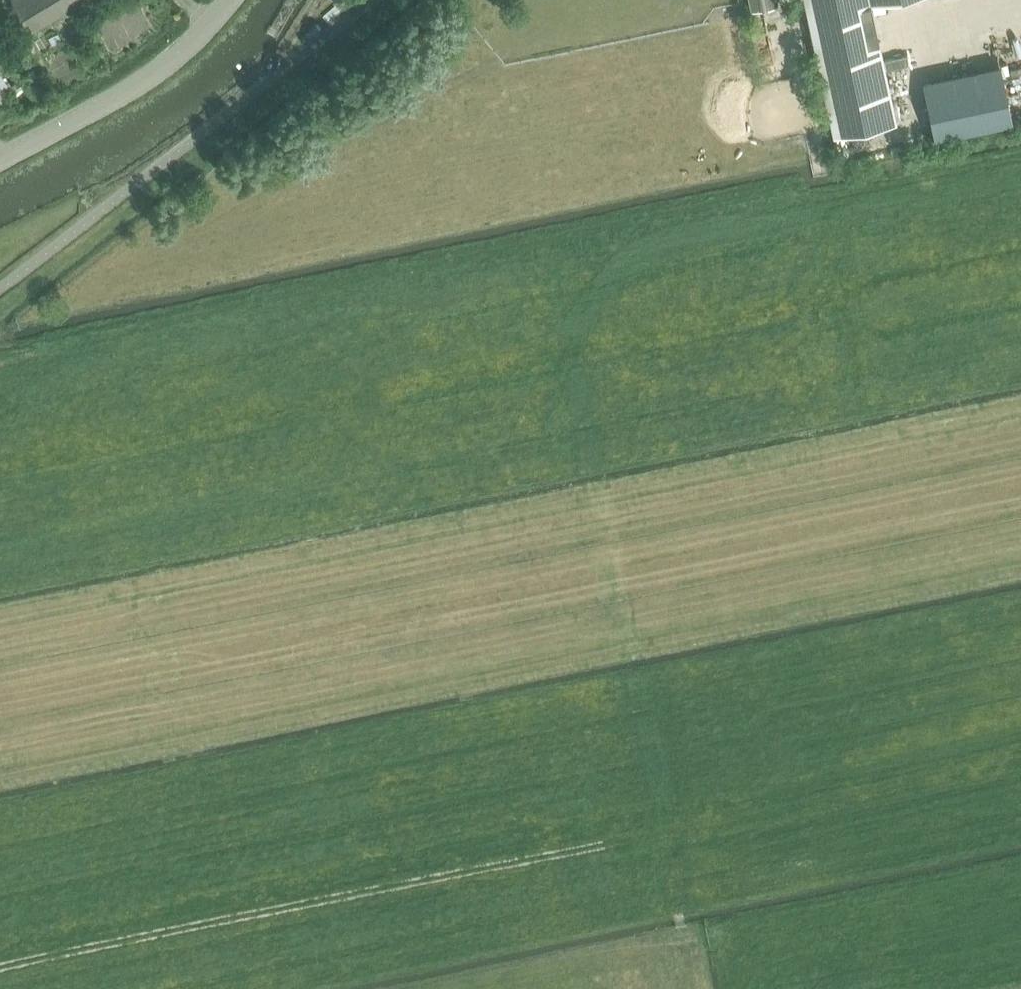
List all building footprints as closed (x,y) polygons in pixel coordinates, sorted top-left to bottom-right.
[(32,31),(83,0),(13,0),(32,31)] [(776,0),(749,0),(752,10),(777,5),(776,0)] [(808,18),(833,135),(896,121),(871,4),(890,0),(804,0),(808,18)] [(926,77),(936,135),(1015,121),(1004,63),(926,77)] [(0,78),(0,91),(9,85),(3,76),(0,78)]
